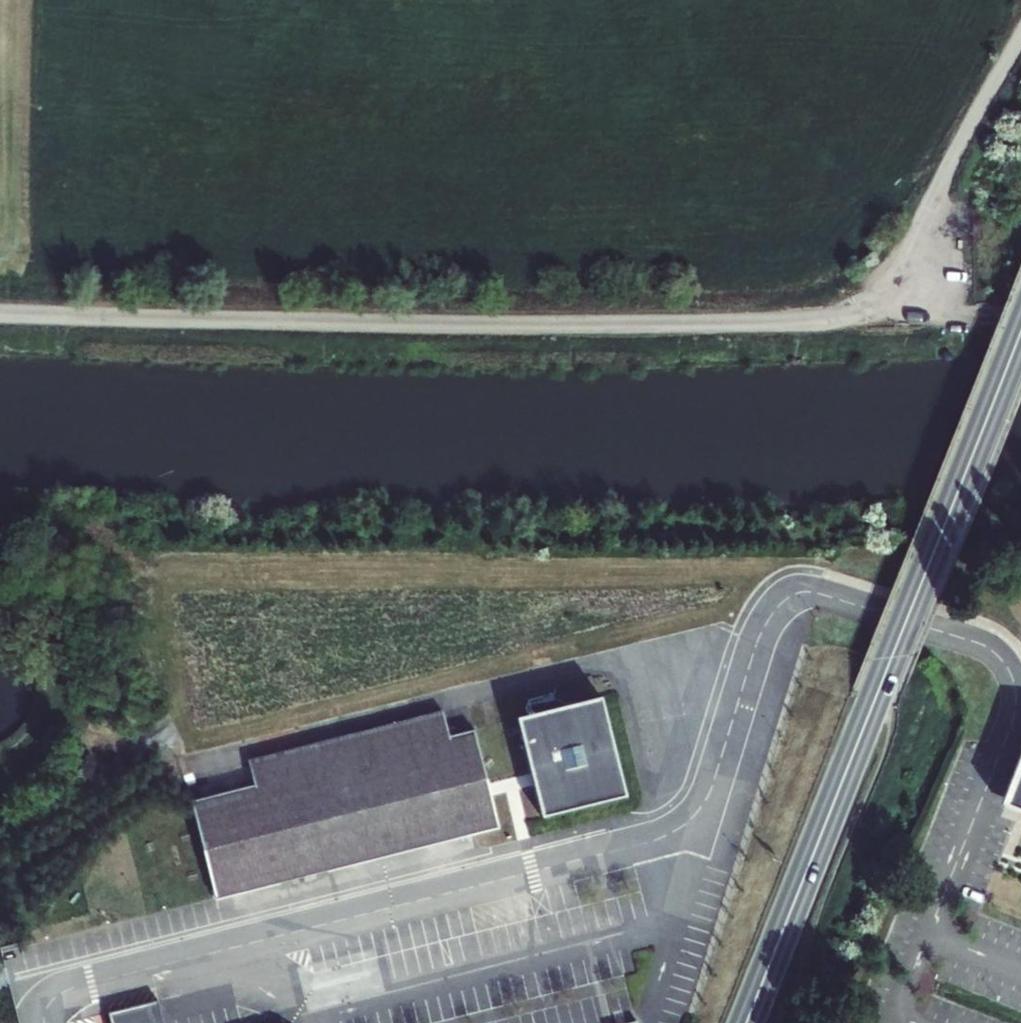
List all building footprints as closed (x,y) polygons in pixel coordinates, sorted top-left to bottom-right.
[(517,717),(542,816),(626,795),(601,696),(517,717)] [(216,898),(499,827),(474,729),(449,735),(443,712),(248,761),(255,785),(191,801),(216,898)] [(1020,815),(1020,753),(1000,806),(1020,815)] [(158,1000),(108,1012),(111,1022),(164,1022),(158,1000)]
